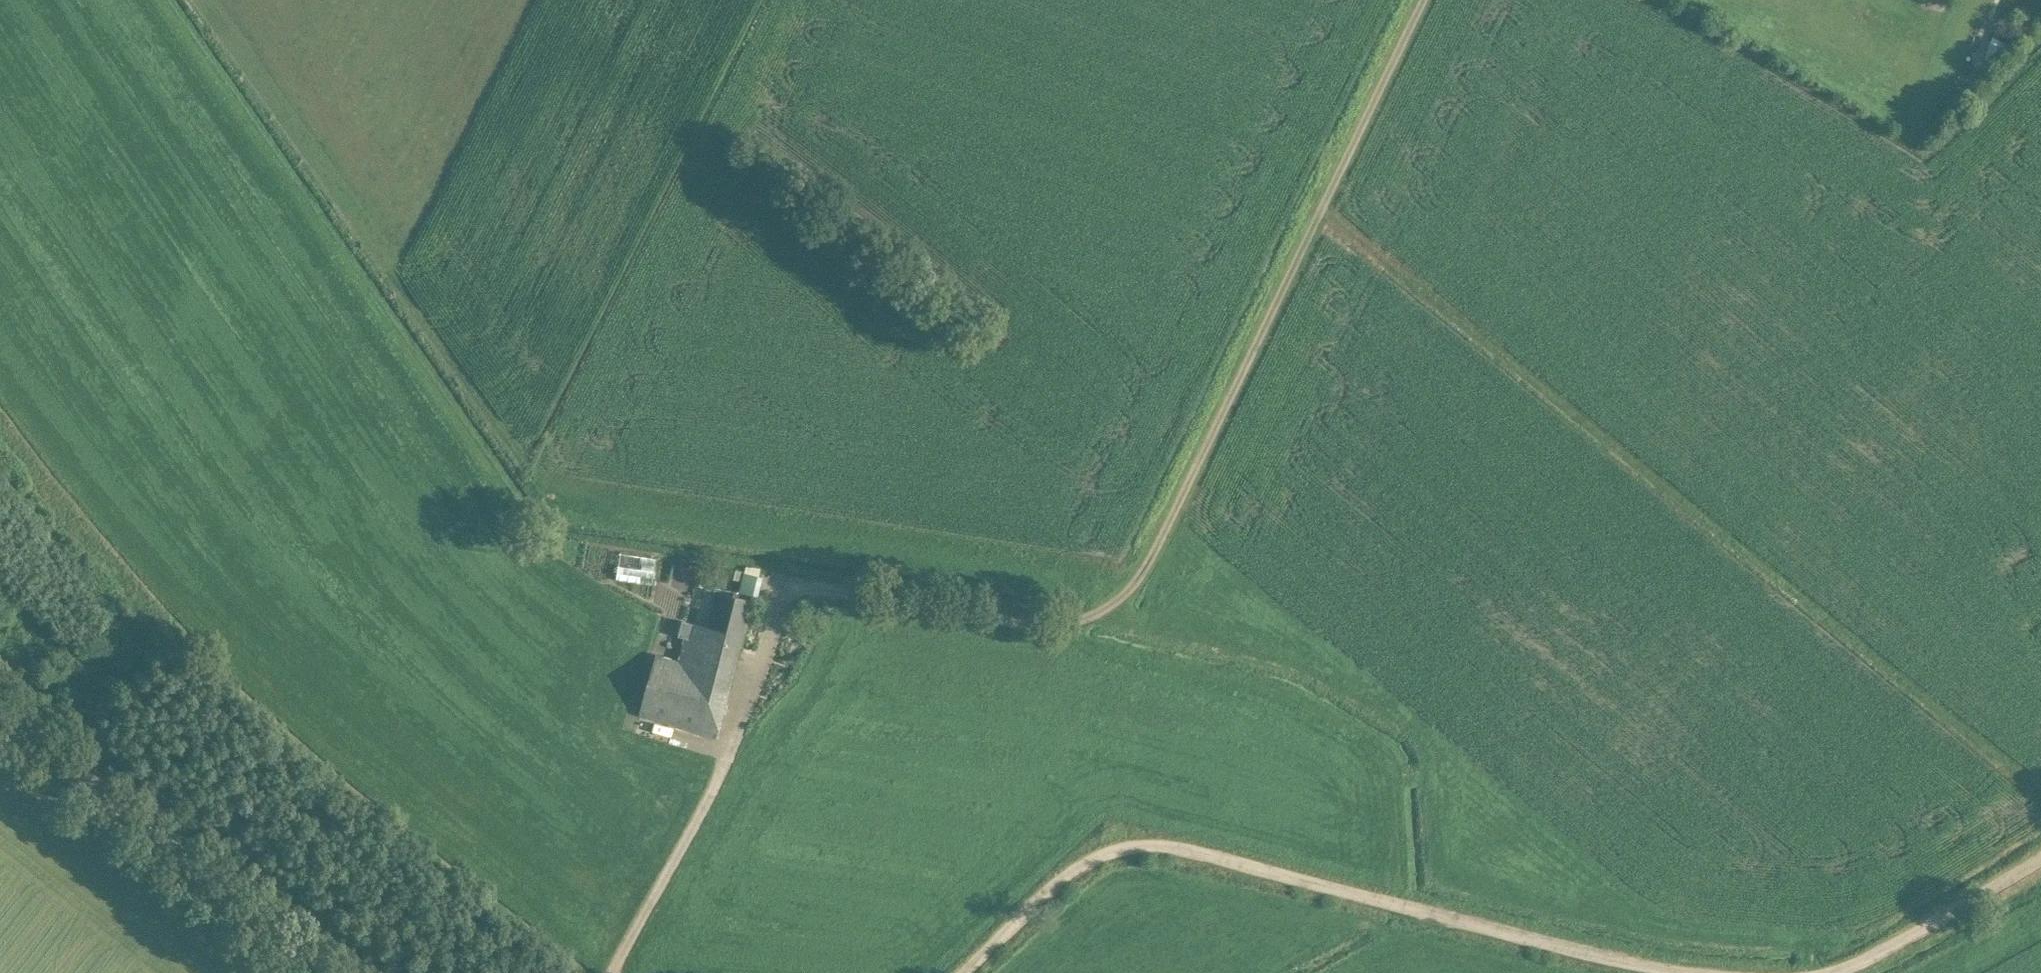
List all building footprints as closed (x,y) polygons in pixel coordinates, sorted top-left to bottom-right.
[(605,585),(643,587),(644,554),(606,552),(605,585)] [(639,717),(698,732),(717,737),(753,600),(720,592),(711,625),(691,620),(681,660),(655,653),(639,717)]
